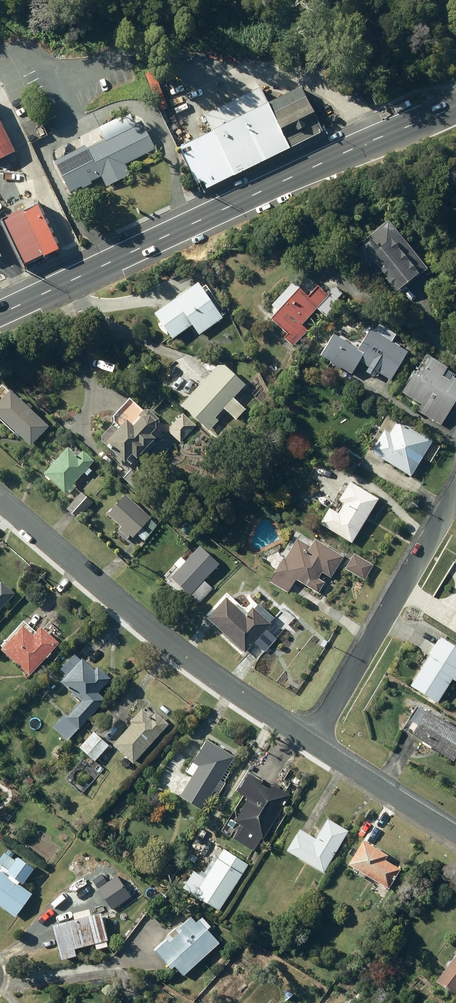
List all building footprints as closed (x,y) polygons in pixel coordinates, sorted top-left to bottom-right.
[(204,133),(177,146),(195,184),(201,182),(204,189),(320,132),(298,87),(266,102),(258,86),(206,112),(211,122),(201,127),(204,133)] [(15,105),(23,123),(32,118),(24,101),(15,105)] [(123,165),(154,149),(139,121),(85,149),(83,144),(52,160),(68,192),(80,186),(81,188),(90,183),(89,181),(100,176),(105,186),(128,175),(123,165)] [(0,125),(0,157),(13,151),(0,125)] [(55,248),(53,243),(56,242),(53,236),(50,237),(47,233),(50,231),(48,226),(45,228),(43,224),(46,222),(43,217),(41,218),(39,214),(41,213),(38,207),(35,208),(32,202),(0,217),(0,220),(20,263),(23,262),(24,264),(37,258),(37,257),(55,248)] [(366,236),(369,239),(349,255),(362,270),(363,268),(373,280),(380,274),(395,293),(426,267),(386,220),(366,236)] [(305,239),(313,248),(320,242),(312,233),(305,239)] [(298,287),(292,281),(270,305),(276,310),(269,318),(286,334),(283,336),(292,345),(306,331),(300,324),(316,308),(324,316),(338,301),(329,293),(326,296),(316,286),(307,296),(298,287)] [(195,282),(152,314),(170,339),(190,325),(198,335),(221,318),(195,282)] [(245,288),(238,283),(229,294),(236,300),(245,288)] [(368,367),(365,372),(373,377),(376,372),(388,380),(406,351),(368,328),(356,349),(331,333),(317,356),(338,369),(339,367),(350,374),(358,360),(368,367)] [(420,404),(416,411),(440,425),(451,405),(455,408),(455,380),(452,377),(453,374),(444,369),(445,367),(425,355),(413,375),(411,373),(400,392),(420,404)] [(214,365),(179,404),(208,431),(217,421),(214,417),(243,385),(222,365),(214,365)] [(347,386),(341,395),(347,399),(353,390),(347,386)] [(29,445),(47,425),(28,408),(30,406),(27,403),(25,405),(7,388),(0,396),(0,419),(29,445)] [(105,446),(103,449),(120,465),(126,459),(124,458),(128,454),(133,458),(152,438),(147,433),(154,427),(155,428),(158,425),(158,419),(147,409),(142,409),(137,415),(138,416),(129,425),(123,418),(114,428),(111,425),(107,425),(98,434),(98,440),(105,446)] [(182,414),(167,430),(180,442),(195,426),(182,414)] [(369,452),(410,476),(432,439),(396,418),(395,419),(386,414),(366,448),(370,450),(369,452)] [(91,471),(87,467),(93,461),(81,451),(76,456),(65,447),(41,473),(63,493),(66,490),(68,493),(75,486),(72,483),(82,472),(86,476),(91,471)] [(327,507),(317,523),(351,543),(377,498),(348,482),(338,500),(342,502),(336,513),(327,507)] [(80,492),(65,509),(70,514),(71,512),(77,518),(91,503),(80,492)] [(119,526),(117,529),(126,538),(129,535),(131,537),(135,533),(143,541),(156,525),(161,519),(156,514),(150,520),(148,518),(149,517),(124,494),(106,514),(119,526)] [(268,581),(287,593),(295,579),(317,593),(323,583),(316,579),(321,572),(329,577),(342,556),(313,538),(308,546),(296,539),(284,559),(283,558),(268,581)] [(172,564),(176,569),(169,576),(197,602),(210,588),(202,580),(218,564),(198,546),(184,561),(179,557),(172,564)] [(352,554),(343,568),(363,580),(372,566),(352,554)] [(14,594),(0,581),(0,609),(14,594)] [(270,624),(268,623),(273,618),(257,603),(252,609),(250,608),(244,615),(223,597),(204,618),(243,652),(252,642),(263,653),(276,639),(265,629),(270,624)] [(0,647),(0,651),(28,676),(45,657),(46,658),(50,653),(49,652),(58,643),(39,626),(31,635),(19,625),(0,647)] [(408,686),(435,702),(450,678),(455,682),(455,647),(439,637),(408,686)] [(71,690),(70,691),(80,701),(65,717),(62,715),(51,727),(66,741),(104,700),(96,692),(109,679),(96,666),(92,670),(80,658),(79,659),(74,654),(60,669),(66,675),(58,682),(64,687),(66,685),(71,690)] [(127,720),(130,723),(125,728),(117,721),(113,726),(121,734),(111,745),(131,763),(167,724),(154,712),(149,716),(139,707),(127,720)] [(422,742),(421,743),(428,748),(429,747),(452,761),(455,754),(455,730),(424,710),(409,734),(422,742)] [(93,732),(78,747),(93,762),(108,746),(93,732)] [(195,766),(177,796),(200,810),(232,757),(204,739),(190,763),(195,766)] [(278,788),(279,787),(273,783),(266,785),(260,781),(261,780),(246,771),(234,791),(247,799),(232,821),(230,820),(227,825),(232,829),(236,823),(239,825),(231,838),(252,851),(261,838),(261,839),(289,795),(278,788)] [(27,776),(22,782),(27,786),(33,780),(27,776)] [(296,829),(284,850),(322,873),(347,831),(325,818),(313,838),(296,829)] [(399,869),(383,860),(385,856),(359,841),(345,864),(387,889),(399,869)] [(14,916),(30,893),(19,886),(31,868),(14,856),(16,852),(9,847),(5,854),(2,853),(0,856),(0,907),(14,916)] [(196,874),(186,891),(218,911),(247,865),(222,849),(203,879),(196,874)] [(104,887),(111,897),(125,886),(117,876),(104,887)] [(321,905),(323,902),(316,898),(310,906),(321,912),(324,907),(321,905)] [(96,907),(92,908),(94,914),(50,925),(59,960),(74,956),(72,949),(105,940),(96,907)] [(177,928),(179,931),(167,942),(164,939),(152,950),(169,969),(172,966),(181,976),(217,943),(196,920),(193,923),(188,918),(177,928)] [(435,981),(455,996),(455,952),(435,981)] [(216,959),(220,963),(224,960),(220,955),(216,959)]
